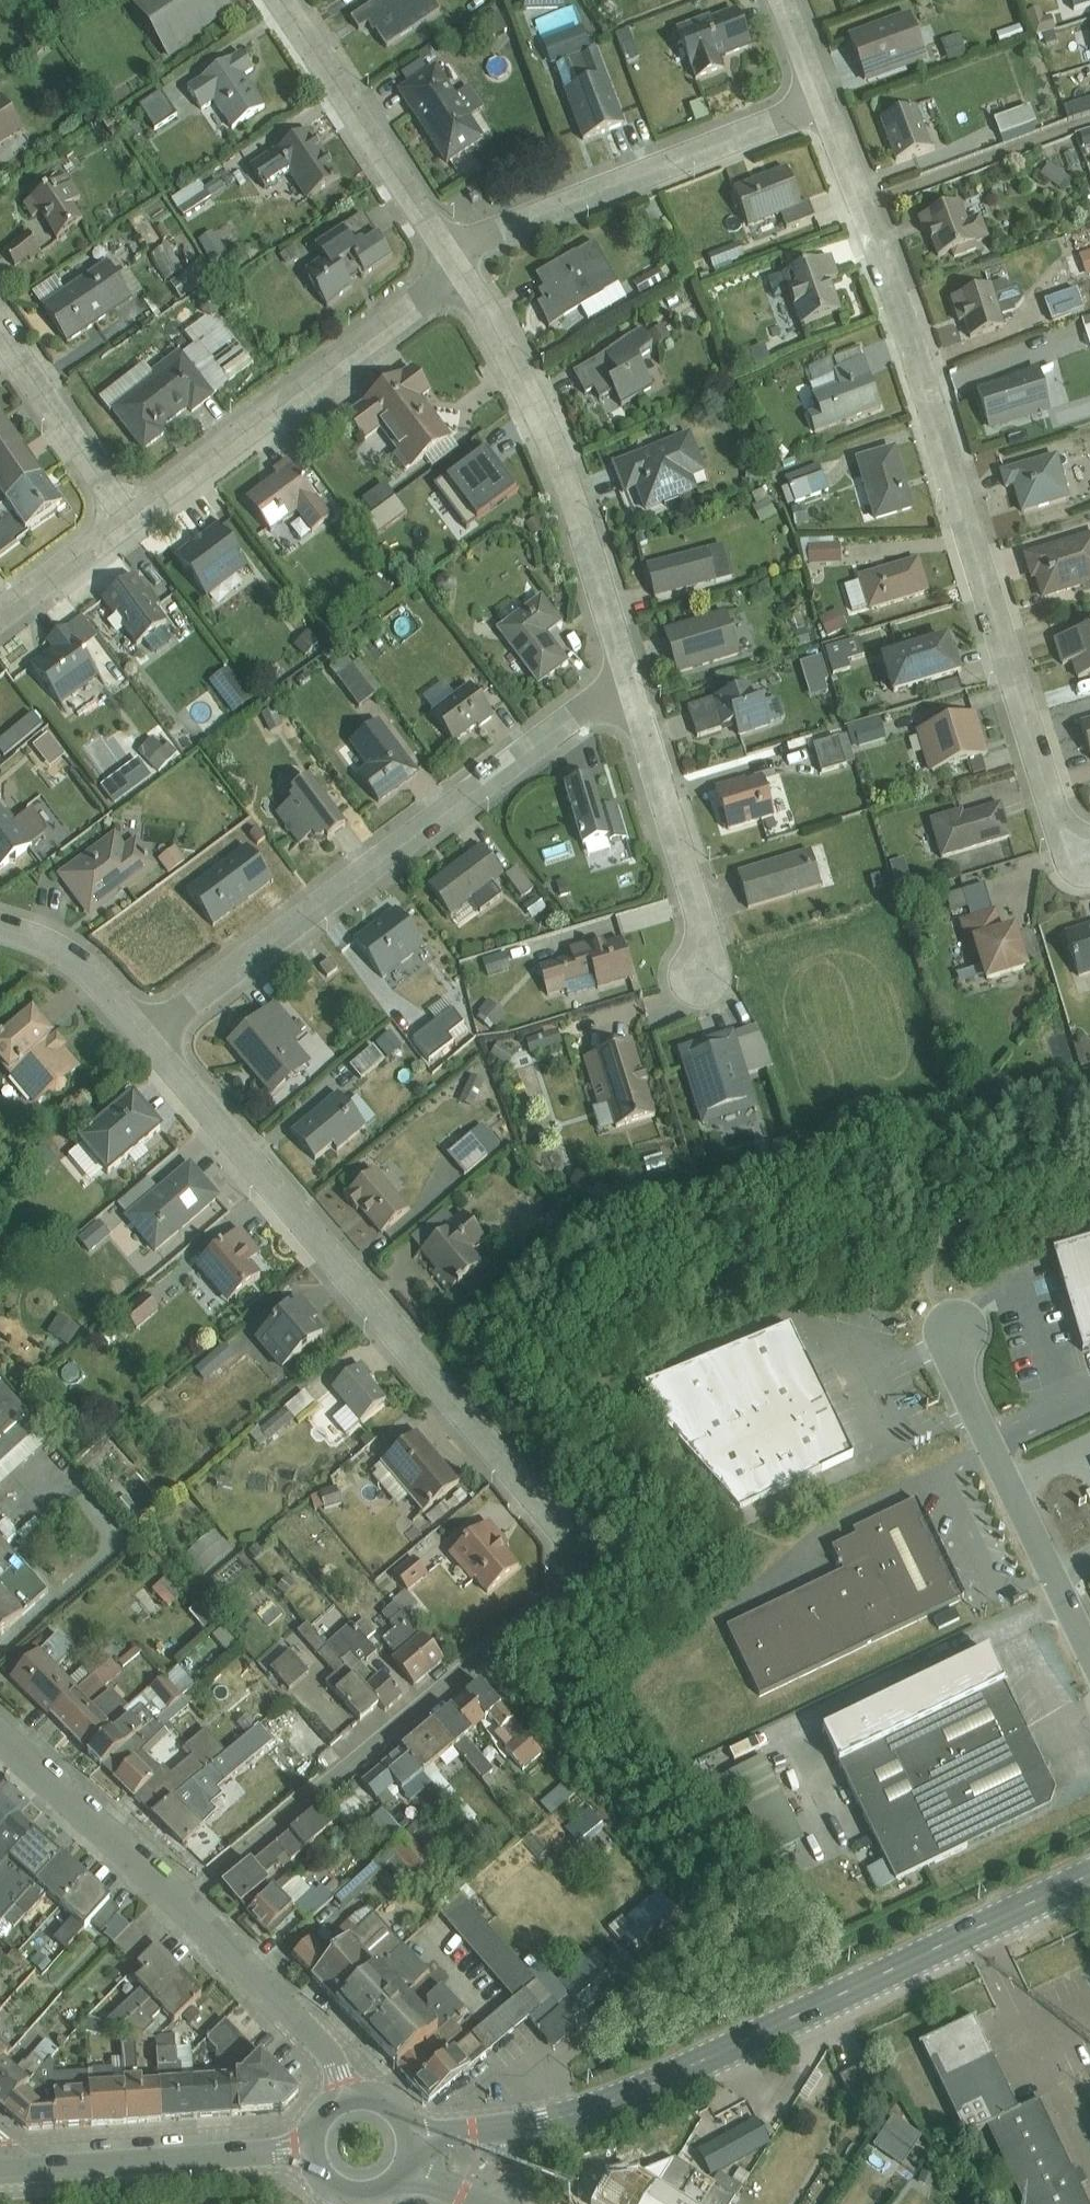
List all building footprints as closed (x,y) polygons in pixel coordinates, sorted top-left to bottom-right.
[(132,5),(165,54),(229,11),(222,0),(139,0),(132,5)] [(441,20),(429,0),(370,0),(344,16),(357,38),(375,27),(389,51),(441,20)] [(1030,35),(1048,37),(1050,13),(1032,12),(1030,35)] [(679,34),(696,82),(722,73),(718,63),(753,50),(740,13),(679,34)] [(909,18),(850,42),(868,86),(927,63),(909,18)] [(1020,29),(996,36),(1000,50),(1024,44),(1020,29)] [(581,33),(543,48),(550,66),(588,51),(581,33)] [(628,33),(616,38),(627,67),(639,62),(628,33)] [(942,44),(947,64),(965,59),(960,39),(942,44)] [(242,55),(186,91),(201,113),(213,105),(230,132),(266,110),(245,78),(253,73),(242,55)] [(437,71),(399,96),(445,166),(483,141),(437,71)] [(566,95),(585,143),(625,127),(606,79),(566,95)] [(161,97),(140,112),(154,131),(175,116),(161,97)] [(21,131),(3,102),(0,104),(0,145),(21,131)] [(1065,111),(1069,122),(1089,116),(1089,104),(1065,111)] [(689,113),(694,125),(706,121),(701,108),(689,113)] [(1029,110),(994,124),(999,138),(1035,124),(1029,110)] [(881,125),(896,163),(930,150),(915,112),(881,125)] [(309,132),(252,169),(264,189),(289,173),(307,201),(340,180),(309,132)] [(1081,139),(1084,151),(1089,149),(1089,136),(1081,139)] [(787,172),(734,193),(748,227),(778,215),(800,206),(787,172)] [(201,183),(172,201),(183,218),(235,185),(229,176),(206,190),(201,183)] [(65,181),(30,202),(55,242),(83,224),(72,207),(78,203),(65,181)] [(800,206),(778,215),(784,230),(815,219),(809,203),(800,206)] [(653,228),(666,221),(657,205),(643,213),(653,228)] [(925,219),(939,257),(974,244),(959,206),(925,219)] [(363,219),(316,249),(324,261),(307,272),(328,303),(354,287),(341,266),(351,260),(363,278),(390,261),(363,219)] [(30,235),(6,251),(15,265),(39,250),(30,235)] [(209,237),(198,245),(214,266),(225,257),(209,237)] [(131,242),(117,250),(122,260),(137,253),(131,242)] [(190,284),(169,247),(151,257),(172,294),(190,284)] [(596,249),(540,280),(549,298),(534,307),(547,330),(578,313),(584,324),(625,302),(596,249)] [(715,272),(744,263),(740,251),(711,260),(715,272)] [(1084,281),(1089,279),(1089,256),(1079,259),(1084,281)] [(55,277),(30,294),(65,346),(136,299),(110,258),(63,288),(55,277)] [(830,261),(784,279),(801,325),(839,311),(830,286),(838,283),(830,261)] [(966,324),(971,339),(998,330),(984,289),(949,301),(958,327),(966,324)] [(1075,295),(1043,306),(1049,323),(1081,313),(1075,295)] [(641,334),(570,370),(583,394),(594,389),(598,397),(616,388),(622,401),(652,386),(637,356),(649,349),(641,334)] [(145,363),(100,395),(139,450),(213,397),(180,351),(151,371),(145,363)] [(880,406),(861,352),(805,372),(819,410),(805,415),(811,430),(880,406)] [(414,364),(343,413),(361,440),(379,428),(405,467),(450,436),(423,396),(431,390),(414,364)] [(1040,372),(977,392),(987,423),(1050,403),(1040,372)] [(6,499),(40,476),(0,415),(0,490),(6,499)] [(617,462),(628,490),(635,487),(644,509),(697,489),(692,477),(707,472),(692,433),(617,462)] [(895,449),(857,461),(875,518),(913,507),(895,449)] [(494,450),(479,461),(508,500),(523,489),(494,450)] [(1059,455),(998,472),(1003,490),(1014,487),(1021,512),(1071,498),(1059,455)] [(278,475),(244,501),(268,531),(293,512),(309,533),(331,517),(289,461),(275,471),(278,475)] [(781,483),(787,504),(829,492),(823,471),(781,483)] [(40,476),(6,499),(15,513),(25,527),(59,504),(40,476)] [(0,524),(0,550),(26,532),(25,527),(15,513),(0,524)] [(215,523),(174,553),(205,594),(246,564),(215,523)] [(1022,555),(1029,579),(1037,576),(1043,595),(1089,581),(1089,535),(1022,555)] [(806,543),(805,561),(840,561),(841,544),(806,543)] [(646,563),(653,594),(731,576),(723,545),(646,563)] [(920,559),(857,577),(867,610),(929,592),(920,559)] [(136,576),(103,600),(136,645),(169,620),(136,576)] [(372,577),(366,587),(385,598),(391,587),(372,577)] [(565,620),(542,591),(497,626),(539,681),(570,657),(550,632),(565,620)] [(828,633),(846,625),(839,608),(821,616),(828,633)] [(665,632),(676,671),(740,653),(729,613),(665,632)] [(1051,637),(1059,664),(1071,661),(1076,680),(1089,676),(1089,626),(1051,637)] [(64,627),(47,639),(53,647),(31,663),(59,702),(98,674),(64,627)] [(953,633),(880,655),(891,691),(964,668),(953,633)] [(827,651),(834,673),(851,668),(849,661),(866,656),(861,640),(827,651)] [(800,662),(810,695),(828,689),(819,657),(800,662)] [(224,669),(209,681),(231,709),(246,698),(224,669)] [(767,681),(688,704),(697,733),(735,722),(738,732),(778,720),(767,681)] [(445,683),(423,698),(454,741),(494,713),(472,682),(453,695),(445,683)] [(4,758),(50,729),(38,710),(0,733),(0,751),(4,758)] [(975,713),(919,729),(930,767),(986,751),(975,713)] [(861,740),(884,736),(882,719),(858,723),(861,740)] [(377,721),(350,741),(367,764),(356,772),(377,800),(416,771),(377,721)] [(34,741),(46,761),(62,752),(49,732),(34,741)] [(169,737),(160,745),(152,735),(137,747),(156,770),(180,750),(169,737)] [(838,738),(815,745),(822,769),(845,762),(838,738)] [(117,798),(148,771),(136,758),(105,784),(117,798)] [(304,850),(346,814),(309,772),(267,809),(304,850)] [(594,773),(564,781),(582,848),(624,836),(615,805),(604,808),(594,773)] [(721,786),(732,824),(775,811),(764,773),(721,786)] [(48,831),(28,805),(13,817),(0,800),(0,868),(48,831)] [(964,808),(929,818),(939,856),(1012,835),(1003,804),(966,815),(964,808)] [(58,872),(88,913),(156,863),(136,835),(125,842),(116,830),(58,872)] [(170,870),(187,857),(176,842),(159,856),(170,870)] [(480,845),(428,884),(450,913),(470,898),(478,910),(501,893),(492,882),(502,875),(480,845)] [(269,885),(241,847),(186,887),(215,925),(269,885)] [(812,850),(739,873),(750,907),(822,885),(812,850)] [(520,866),(508,876),(521,895),(534,885),(520,866)] [(952,914),(968,910),(963,888),(947,892),(952,914)] [(395,908),(353,938),(378,973),(420,943),(395,908)] [(995,911),(958,922),(969,961),(977,959),(982,980),(1029,966),(1017,923),(1000,928),(995,911)] [(1077,974),(1089,971),(1089,928),(1066,936),(1077,974)] [(572,958),(541,966),(548,993),(564,989),(566,996),(633,978),(622,940),(607,944),(604,939),(569,948),(572,958)] [(431,1059),(472,1028),(453,1004),(412,1034),(431,1059)] [(277,1091),(312,1058),(265,1010),(230,1043),(277,1091)] [(0,1037),(0,1065),(32,1103),(77,1065),(32,1011),(0,1037)] [(363,1079),(398,1050),(384,1033),(349,1062),(363,1079)] [(730,1038),(680,1051),(697,1116),(747,1103),(730,1038)] [(634,1044),(582,1059),(595,1105),(608,1102),(615,1126),(655,1115),(634,1044)] [(376,1126),(345,1089),(293,1132),(316,1160),(335,1145),(343,1154),(376,1126)] [(134,1097),(82,1140),(107,1171),(159,1128),(134,1097)] [(448,1156),(466,1176),(501,1146),(482,1125),(448,1156)] [(386,1160),(344,1195),(356,1210),(362,1205),(383,1229),(411,1206),(397,1190),(405,1183),(386,1160)] [(187,1161),(126,1214),(154,1247),(215,1194),(187,1161)] [(487,1236),(468,1214),(424,1252),(455,1286),(482,1262),(472,1250),(487,1236)] [(97,1221),(78,1239),(91,1253),(110,1234),(97,1221)] [(228,1239),(196,1267),(226,1302),(258,1274),(228,1239)] [(1053,1251),(1083,1351),(1089,1349),(1089,1240),(1053,1251)] [(145,1294),(122,1315),(134,1328),(157,1307),(145,1294)] [(315,1320),(298,1302),(256,1342),(282,1369),(317,1335),(308,1326),(315,1320)] [(45,1334),(67,1348),(81,1328),(59,1313),(45,1334)] [(100,1330),(109,1344),(127,1333),(119,1319),(100,1330)] [(855,1453),(792,1322),(646,1383),(667,1422),(740,1508),(855,1453)] [(222,1345),(193,1370),(203,1381),(232,1356),(222,1345)] [(358,1367),(332,1389),(360,1422),(386,1400),(358,1367)] [(38,1427),(0,1385),(0,1462),(38,1427)] [(300,1393),(258,1428),(267,1439),(309,1404),(300,1393)] [(416,1431),(382,1459),(424,1510),(458,1482),(416,1431)] [(36,1530),(70,1491),(55,1478),(21,1517),(36,1530)] [(318,1511),(341,1504),(337,1487),(313,1494),(318,1511)] [(726,1625),(758,1693),(962,1596),(916,1498),(853,1528),(855,1534),(831,1545),(843,1569),(726,1625)] [(481,1528),(452,1554),(486,1593),(515,1567),(481,1528)] [(46,1590),(0,1541),(0,1632),(46,1590)] [(412,1559),(394,1574),(407,1588),(424,1573),(412,1559)] [(162,1578),(153,1596),(174,1606),(183,1588),(162,1578)] [(422,1635),(394,1601),(382,1611),(394,1626),(382,1636),(398,1655),(422,1635)] [(203,1631),(212,1625),(199,1606),(189,1613),(203,1631)] [(374,1677),(364,1668),(378,1654),(366,1642),(375,1632),(361,1617),(319,1659),(340,1680),(351,1670),(366,1685),(374,1677)] [(315,1656),(325,1649),(309,1625),(298,1633),(315,1656)] [(398,1655),(393,1659),(414,1684),(443,1659),(422,1635),(398,1655)] [(989,1650),(826,1729),(895,1878),(1051,1804),(1055,1787),(989,1650)] [(36,1651),(12,1676),(48,1712),(69,1691),(72,1687),(36,1651)] [(271,1670),(288,1689),(308,1673),(291,1653),(271,1670)] [(79,1688),(89,1702),(123,1678),(113,1665),(79,1688)] [(380,1673),(365,1687),(385,1710),(400,1696),(380,1673)] [(481,1681),(467,1694),(487,1715),(491,1712),(501,1703),(481,1681)] [(69,1691),(48,1712),(84,1746),(104,1725),(69,1691)] [(487,1715),(467,1694),(453,1706),(473,1728),(487,1715)] [(491,1712),(504,1726),(514,1717),(501,1703),(491,1712)] [(453,1706),(436,1721),(455,1743),(473,1728),(453,1706)] [(517,1743),(507,1751),(523,1771),(544,1753),(514,1717),(504,1726),(517,1743)] [(436,1721),(404,1750),(423,1771),(455,1743),(436,1721)] [(215,1763),(228,1779),(272,1743),(258,1726),(227,1753),(215,1763)] [(112,1727),(88,1748),(100,1763),(125,1742),(112,1727)] [(207,1730),(188,1747),(194,1754),(207,1769),(215,1763),(227,1753),(207,1730)] [(728,1767),(780,1743),(777,1735),(724,1758),(728,1767)] [(423,1771),(404,1750),(364,1785),(383,1807),(423,1771)] [(150,1776),(131,1793),(153,1817),(174,1798),(207,1769),(194,1754),(170,1775),(162,1766),(150,1776)] [(773,1834),(779,1849),(801,1840),(766,1759),(713,1782),(723,1805),(740,1797),(759,1840),(773,1834)] [(135,1760),(117,1777),(131,1793),(150,1776),(135,1760)] [(563,1785),(540,1802),(551,1816),(574,1799),(563,1785)] [(174,1798),(153,1817),(182,1846),(202,1826),(174,1798)] [(17,1814),(0,1799),(0,1832),(17,1814)] [(317,1808),(290,1832),(306,1849),(332,1825),(317,1808)] [(389,1849),(412,1876),(436,1855),(413,1829),(389,1849)] [(62,1855),(36,1882),(83,1927),(109,1899),(62,1855)] [(251,1860),(223,1883),(240,1904),(268,1880),(251,1860)] [(246,1912),(264,1931),(291,1906),(273,1887),(246,1912)] [(658,1891),(613,1928),(641,1961),(686,1924),(658,1891)] [(460,1892),(439,1910),(515,1999),(535,1982),(460,1892)] [(283,1941),(301,1929),(293,1918),(276,1931),(283,1941)] [(71,1920),(53,1937),(63,1949),(82,1932),(71,1920)] [(114,1944),(139,1968),(159,1948),(135,1923),(114,1944)] [(314,1978),(338,2003),(377,1966),(353,1940),(326,1966),(314,1978)] [(306,1946),(293,1958),(314,1978),(326,1966),(306,1946)] [(386,1961),(413,1989),(429,1973),(402,1946),(386,1961)] [(135,1984),(174,2023),(204,1993),(159,1948),(139,1968),(144,1974),(135,1984)] [(338,2003),(398,2066),(408,2057),(437,2030),(377,1966),(338,2003)] [(601,1966),(569,1995),(584,2012),(616,1983),(601,1966)] [(515,1999),(422,2073),(412,2082),(428,2100),(550,1999),(535,1982),(515,1999)] [(1043,2097),(1021,2107),(977,2013),(921,2038),(965,2133),(988,2123),(1025,2203),(1089,2203),(1089,2198),(1083,2183),(1089,2181),(1082,2166),(1076,2169),(1043,2097)] [(227,2020),(207,2040),(217,2048),(218,2077),(238,2076),(260,2052),(227,2020)] [(179,2073),(179,2038),(158,2038),(157,2073),(179,2073)] [(5,2063),(10,2058),(0,2048),(0,2069),(5,2063)] [(260,2052),(238,2076),(241,2113),(284,2111),(299,2095),(260,2052)] [(408,2057),(398,2066),(412,2082),(422,2073),(408,2057)] [(3,2112),(24,2091),(29,2086),(5,2063),(0,2069),(0,2109),(3,2112)] [(218,2077),(197,2079),(199,2116),(241,2113),(238,2076),(218,2077)] [(199,2116),(197,2079),(161,2081),(164,2119),(199,2116)] [(161,2081),(125,2085),(128,2122),(164,2119),(161,2081)] [(125,2085),(90,2088),(93,2125),(128,2122),(125,2085)] [(90,2088),(55,2091),(56,2100),(58,2128),(93,2125),(90,2088)] [(26,2130),(58,2128),(56,2100),(34,2101),(24,2091),(3,2112),(26,2130)] [(756,2120),(698,2151),(710,2174),(768,2143),(756,2120)] [(896,2120),(877,2148),(903,2166),(921,2138),(896,2120)] [(644,2203),(729,2203),(734,2195),(675,2157),(644,2203)] [(563,2203),(594,2203),(572,2190),(563,2203)]
